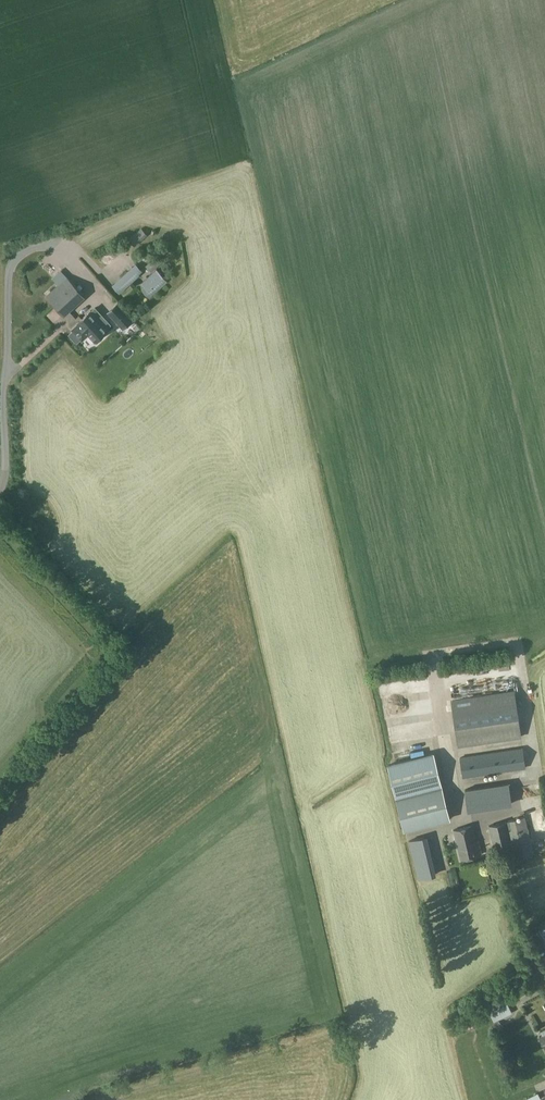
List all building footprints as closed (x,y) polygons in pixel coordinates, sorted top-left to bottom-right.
[(135,246),(148,235),(141,228),(128,239),(135,246)] [(163,263),(156,256),(146,265),(152,272),(163,263)] [(141,289),(149,297),(167,281),(157,269),(141,283),(144,286),(141,289)] [(46,296),(64,315),(85,296),(67,276),(46,296)] [(77,323),(78,323),(71,329),(73,331),(69,334),(77,342),(80,339),(82,340),(88,334),(95,341),(108,329),(107,328),(110,324),(95,308),(91,311),(77,323)] [(459,746),(521,737),(514,691),(452,700),(459,746)] [(460,758),(463,776),(525,767),(523,749),(460,758)] [(433,754),(389,765),(397,797),(441,786),(433,754)] [(464,789),(467,811),(512,805),(509,783),(464,789)] [(449,819),(441,786),(397,797),(405,830),(449,819)] [(534,853),(525,816),(488,825),(495,851),(511,848),(513,858),(534,853)] [(482,854),(478,839),(475,840),(472,826),(453,830),(460,859),(482,854)] [(494,1021),(511,1013),(506,1003),(489,1013),(494,1021)] [(459,1028),(461,1038),(476,1035),(475,1025),(459,1028)]
